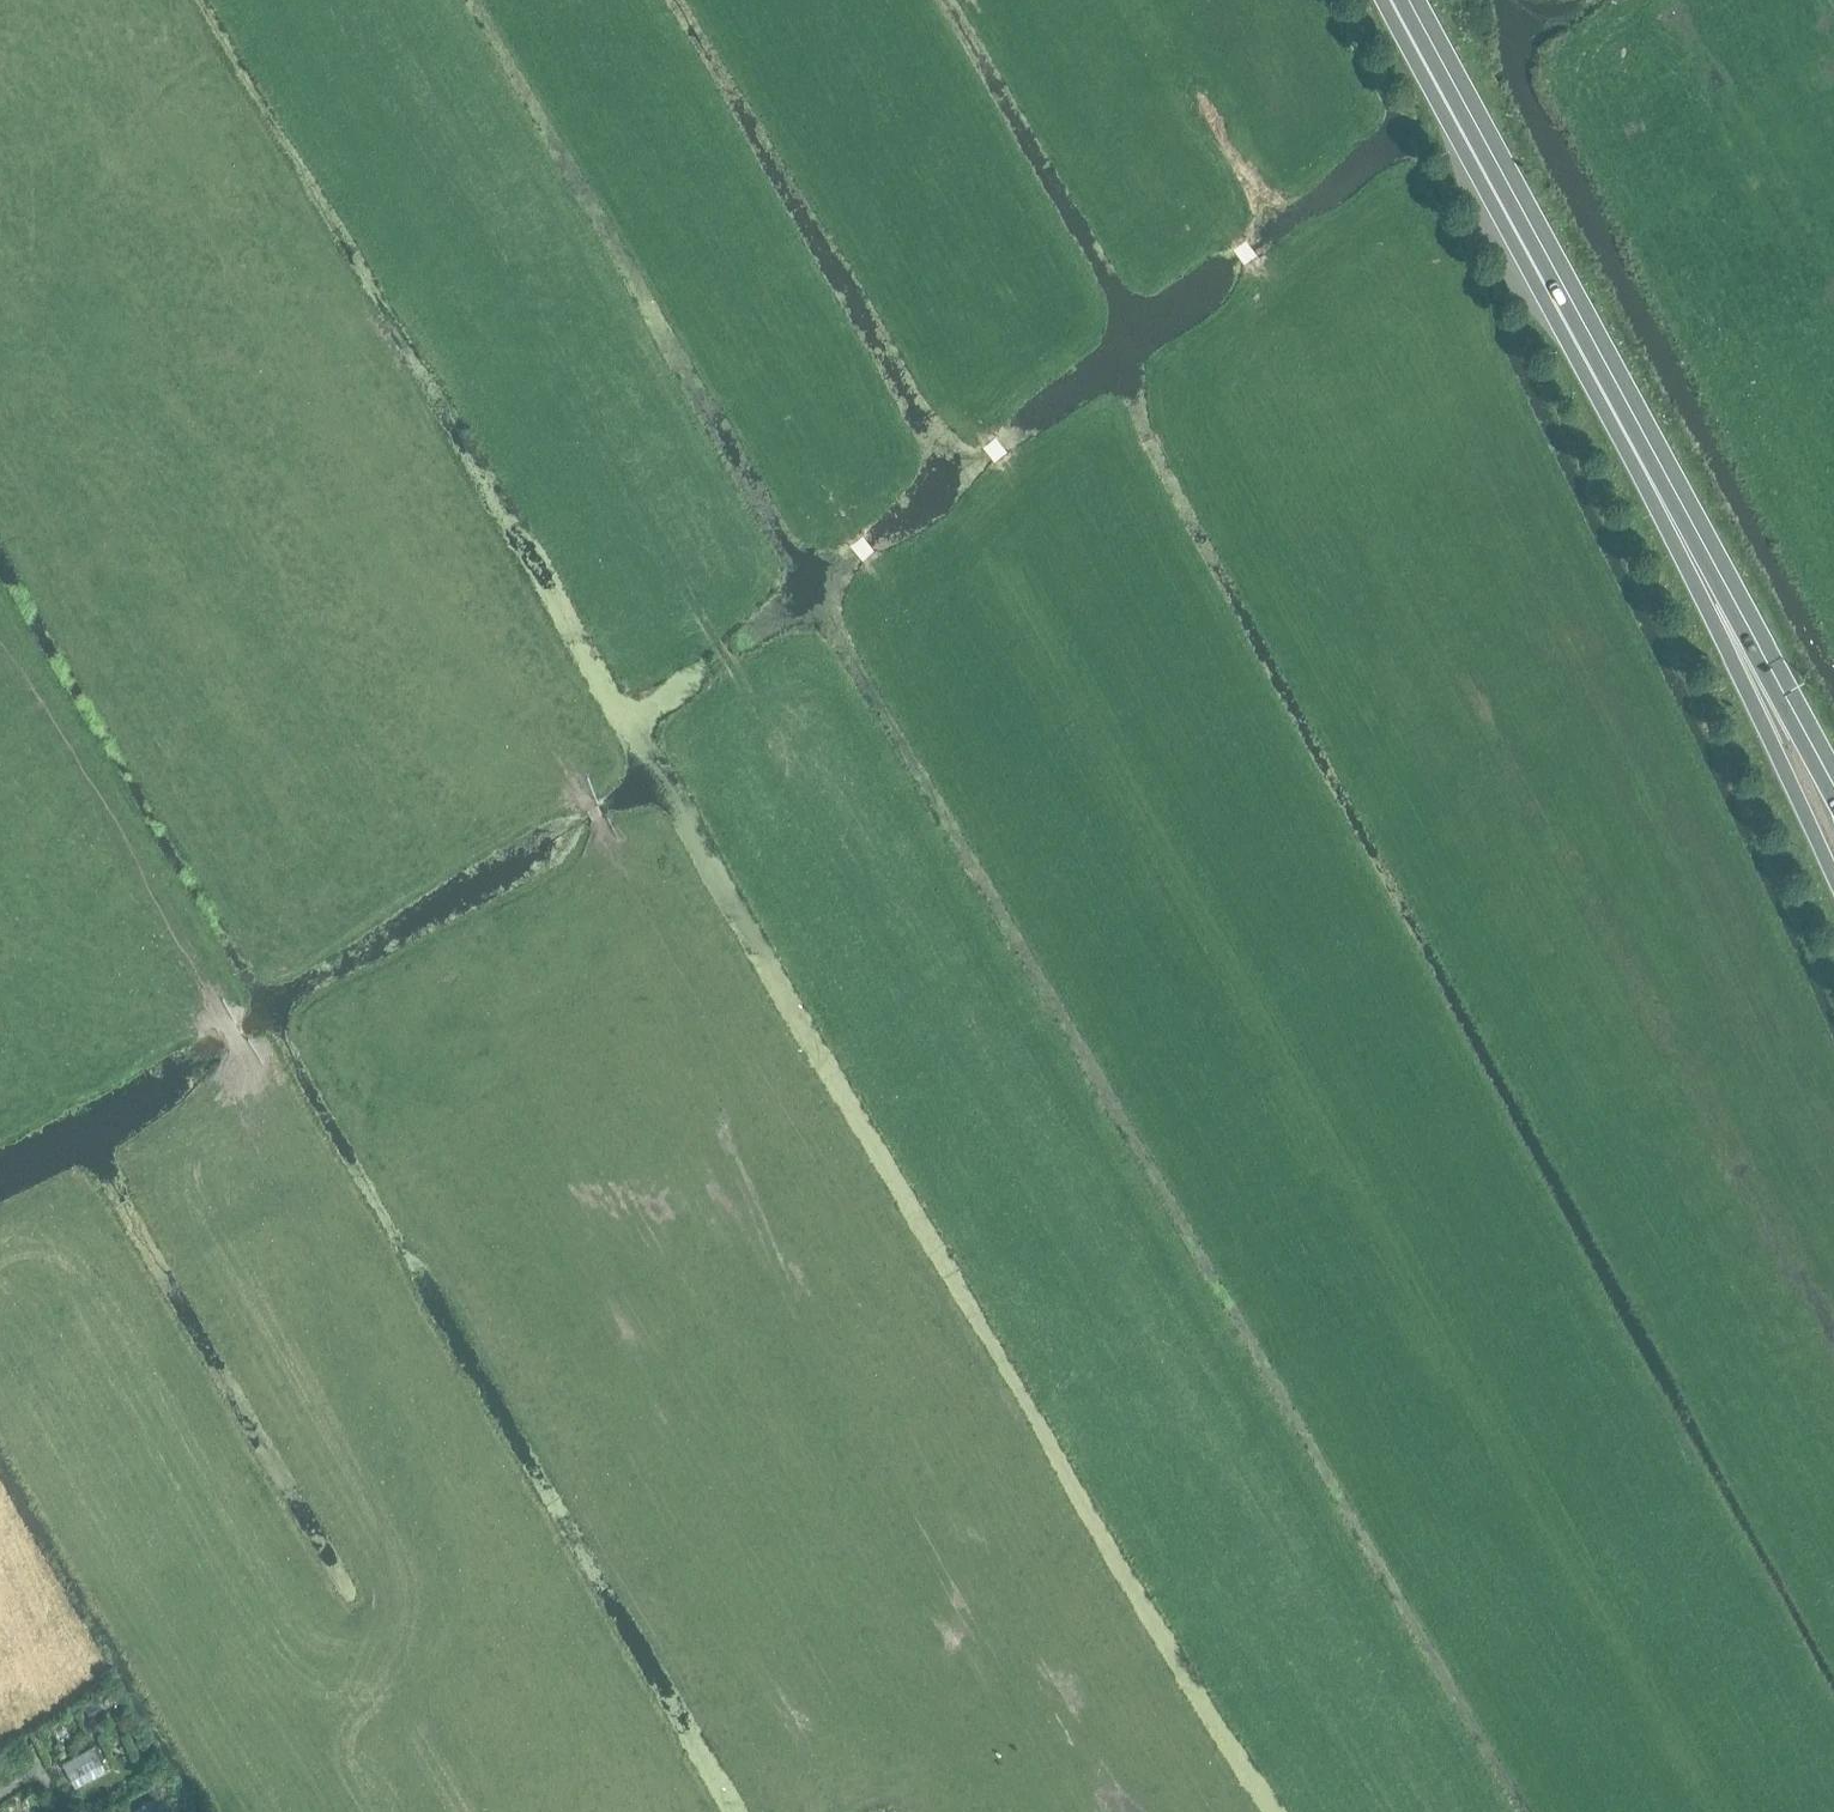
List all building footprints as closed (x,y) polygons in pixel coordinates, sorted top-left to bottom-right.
[(97,1700),(85,1706),(90,1715),(102,1709),(97,1700)] [(94,1745),(63,1761),(72,1778),(103,1762),(102,1759),(106,1757),(99,1743),(95,1745),(94,1745)] [(136,1807),(139,1811),(171,1811),(161,1793),(136,1807)]
